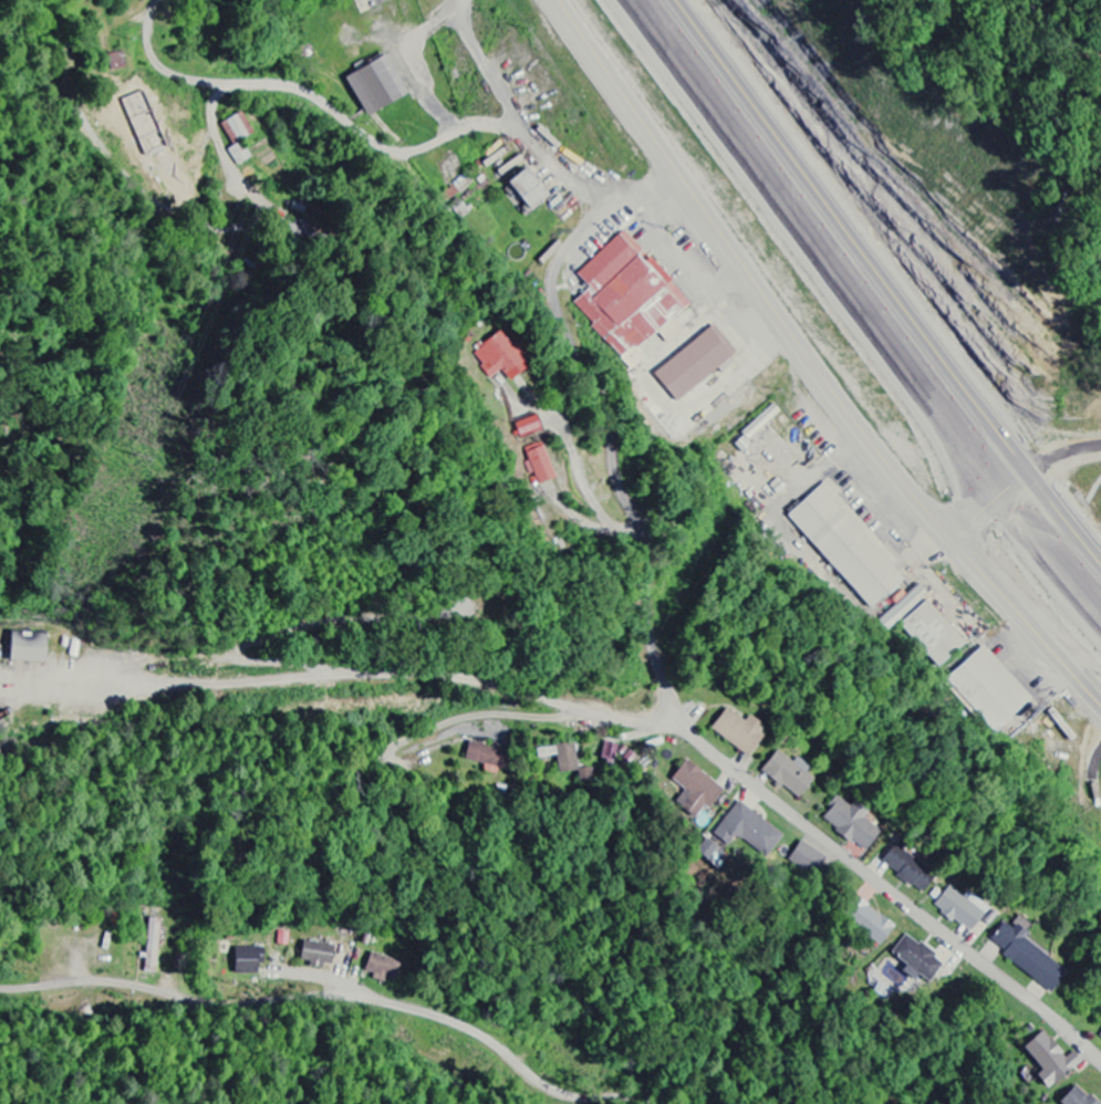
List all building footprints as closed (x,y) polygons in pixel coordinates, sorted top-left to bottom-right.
[(128,68),(123,53),(107,56),(112,72),(128,68)] [(367,118),(406,96),(384,57),(345,79),(367,118)] [(251,159),(241,142),(253,134),(240,113),(220,125),(234,147),(228,151),(238,167),(251,159)] [(506,184),(526,169),(518,158),(498,173),(506,184)] [(508,184),(527,212),(547,199),(527,170),(508,184)] [(639,350),(691,304),(650,259),(644,265),(637,257),(643,252),(625,232),(577,275),(590,290),(574,304),(633,371),(647,359),(639,350)] [(655,376),(678,404),(738,354),(714,326),(655,376)] [(472,355),(491,380),(501,372),(509,382),(532,366),(516,344),(511,347),(501,333),(472,355)] [(516,425),(522,440),(543,431),(537,417),(516,425)] [(536,487),(556,480),(542,443),(526,450),(530,462),(526,464),(531,476),(532,476),(536,487)] [(789,515),(870,610),(904,581),(891,566),(895,563),(826,483),(789,515)] [(879,623),(889,633),(929,595),(919,585),(879,623)] [(967,643),(927,601),(901,626),(941,668),(967,643)] [(47,633),(10,632),(9,661),(45,663),(47,633)] [(947,680),(996,733),(1021,710),(1017,705),(1028,695),(983,647),(947,680)] [(749,715),(745,721),(727,708),(711,729),(747,757),(768,729),(749,715)] [(485,765),(484,771),(497,775),(499,768),(505,770),(510,752),(470,741),(465,759),(485,765)] [(618,746),(605,742),(600,758),(613,762),(618,746)] [(538,759),(557,757),(560,774),(579,772),(575,744),(537,749),(538,759)] [(813,779),(805,773),(809,768),(796,758),(793,763),(776,751),(761,772),(798,799),(813,779)] [(690,795),(681,806),(696,817),(704,806),(708,810),(724,790),(686,760),(670,780),(690,795)] [(863,819),(866,814),(839,796),(822,822),(866,851),(880,830),(863,819)] [(784,835),(738,802),(714,835),(732,849),(740,838),(767,858),(784,835)] [(825,859),(801,841),(789,858),(813,876),(825,859)] [(881,865),(923,892),(935,873),(893,846),(881,865)] [(965,893),(963,897),(947,886),(933,908),(972,933),(988,908),(965,893)] [(877,947),(894,929),(856,894),(839,913),(877,947)] [(147,973),(159,974),(160,920),(148,919),(147,973)] [(1051,993),(1066,972),(1022,939),(1027,933),(1015,925),(1012,929),(1003,922),(990,940),(1006,951),(1003,956),(1051,993)] [(891,954),(907,966),(902,971),(915,981),(919,976),(929,983),(944,964),(906,934),(891,954)] [(300,961),(310,963),(310,967),(322,969),(323,964),(331,966),(334,947),(303,941),(300,961)] [(264,948),(235,948),(235,975),(258,975),(258,965),(264,965),(264,948)] [(394,982),(400,962),(370,953),(365,971),(373,973),(372,979),(384,984),(386,979),(394,982)] [(1023,1048),(1042,1071),(1036,1076),(1048,1090),(1071,1071),(1068,1068),(1073,1064),(1076,1068),(1082,1063),(1074,1052),(1066,1059),(1043,1031),(1023,1048)] [(1060,1103),(1096,1103),(1076,1085),(1059,1103),(1060,1103)]
